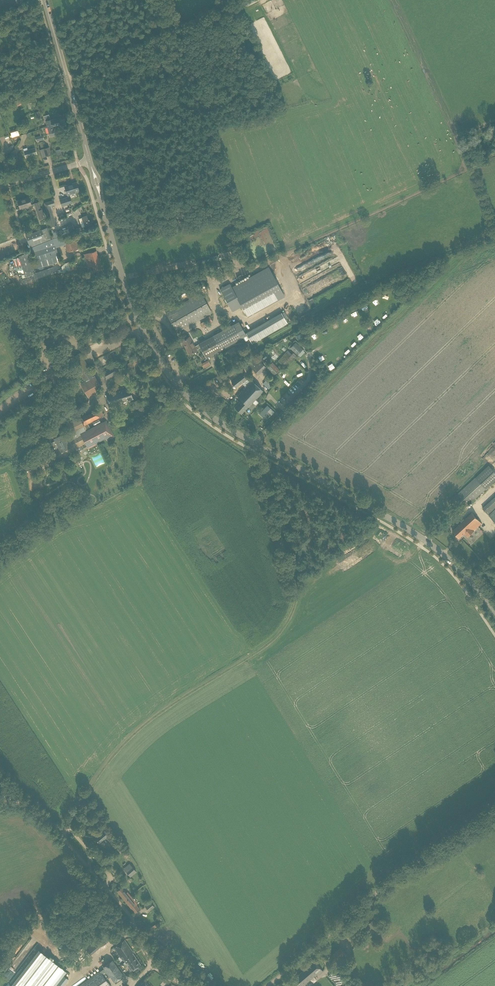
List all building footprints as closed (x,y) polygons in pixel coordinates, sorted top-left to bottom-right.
[(44,116),(43,116),(45,121),(46,121),(49,133),(50,133),(51,136),(56,135),(55,131),(56,131),(55,126),(60,125),(58,118),(53,119),(50,119),(49,117),(49,114),(44,116)] [(10,138),(4,139),(3,137),(0,138),(3,148),(12,146),(10,138)] [(23,149),(24,153),(26,157),(37,154),(35,147),(28,150),(27,148),(23,149)] [(79,191),(76,182),(72,184),(72,183),(67,184),(68,185),(65,186),(67,195),(73,193),(74,193),(75,193),(79,191)] [(17,201),(20,208),(20,209),(29,207),(29,208),(35,206),(36,212),(37,211),(39,219),(44,218),(42,209),(41,210),(38,202),(34,203),(34,204),(31,205),(29,197),(17,201)] [(59,200),(61,206),(72,203),(70,197),(59,200)] [(52,213),(50,206),(55,205),(53,200),(44,203),(48,215),(52,213)] [(56,225),(52,213),(48,215),(51,227),(56,225)] [(79,219),(82,227),(90,225),(87,216),(79,219)] [(42,230),(41,229),(25,236),(30,248),(51,240),(47,228),(42,230)] [(55,239),(28,249),(29,253),(33,252),(36,261),(32,263),(34,270),(61,262),(56,247),(65,245),(68,252),(79,249),(75,237),(73,238),(64,240),(63,236),(55,239)] [(92,266),(94,272),(102,270),(96,250),(84,254),(88,267),(92,266)] [(28,253),(18,256),(25,276),(35,273),(28,253)] [(247,316),(284,296),(268,267),(233,287),(231,283),(220,289),(232,310),(241,305),(247,316)] [(204,300),(206,299),(205,296),(203,297),(201,293),(167,312),(166,312),(165,312),(177,332),(212,313),(204,300)] [(186,338),(182,341),(189,354),(197,350),(196,349),(200,347),(206,358),(210,355),(241,338),(244,336),(240,330),(236,322),(233,324),(194,346),(189,337),(186,338)] [(260,339),(254,328),(246,333),(252,344),(260,339)] [(356,337),(360,341),(365,336),(361,332),(356,337)] [(290,348),(297,355),(302,350),(295,343),(290,348)] [(227,351),(230,356),(236,352),(234,347),(227,351)] [(277,361),(286,368),(297,356),(293,352),(292,354),(288,350),(277,361)] [(101,387),(94,376),(80,353),(71,358),(85,383),(86,384),(85,384),(85,385),(83,386),(85,389),(84,389),(89,398),(100,392),(98,389),(101,387)] [(251,358),(246,362),(250,366),(249,366),(258,375),(266,367),(261,362),(263,359),(263,358),(266,355),(264,353),(261,356),(260,356),(254,361),(251,358)] [(339,353),(335,356),(339,362),(343,359),(339,353)] [(128,365),(127,365),(128,367),(127,368),(128,369),(140,361),(138,357),(127,364),(128,365)] [(267,367),(274,374),(279,369),(272,362),(267,367)] [(103,376),(106,381),(115,375),(119,372),(115,366),(112,368),(112,367),(102,372),(103,375),(103,376)] [(243,372),(231,382),(236,388),(242,383),(245,386),(240,392),(236,395),(241,400),(235,408),(241,414),(248,406),(249,407),(251,410),(256,405),(253,402),(263,392),(263,391),(251,380),(246,385),(245,384),(249,381),(243,372)] [(129,388),(119,391),(106,395),(110,408),(124,403),(123,402),(128,400),(133,399),(129,388)] [(131,402),(133,409),(140,407),(138,400),(131,402)] [(267,405),(259,413),(262,416),(267,411),(271,414),(274,411),(267,405)] [(54,449),(22,465),(28,478),(29,477),(76,453),(76,452),(82,449),(80,446),(85,443),(87,447),(105,438),(107,440),(114,436),(106,421),(90,429),(88,423),(103,415),(100,408),(86,415),(86,414),(80,417),(85,425),(85,426),(84,426),(80,417),(66,424),(74,439),(69,442),(64,433),(54,439),(55,441),(51,443),(54,449)] [(494,480),(494,472),(489,465),(475,478),(451,500),(462,511),(481,493),(494,480)] [(494,508),(494,497),(482,508),(488,515),(494,508)] [(472,513),(452,531),(459,538),(464,533),(467,537),(474,530),(481,523),(472,513)] [(111,839),(108,836),(103,830),(94,837),(99,843),(105,838),(108,842),(111,839)] [(95,861),(99,866),(105,861),(101,856),(97,859),(95,861)] [(140,909),(127,894),(128,893),(127,892),(126,893),(121,887),(117,891),(135,913),(140,909)] [(147,905),(145,906),(149,911),(154,907),(148,899),(145,902),(147,905)] [(372,933),(374,932),(376,934),(381,930),(373,920),(366,926),(372,933)] [(140,964),(132,953),(133,952),(125,940),(114,947),(122,960),(123,959),(131,971),(140,964)] [(340,947),(329,956),(331,957),(334,961),(338,966),(349,957),(341,948),(340,947)] [(10,985),(55,985),(64,974),(66,971),(39,949),(10,985)] [(106,979),(110,976),(114,982),(123,975),(112,960),(103,967),(104,968),(100,971),(79,985),(111,985),(106,979)] [(290,985),(302,985),(301,985),(317,972),(319,975),(321,973),(323,971),(314,961),(288,984),(290,985)] [(339,973),(336,976),(333,971),(328,976),(337,985),(351,985),(339,973)] [(55,985),(62,985),(68,978),(67,977),(64,974),(55,985)]
